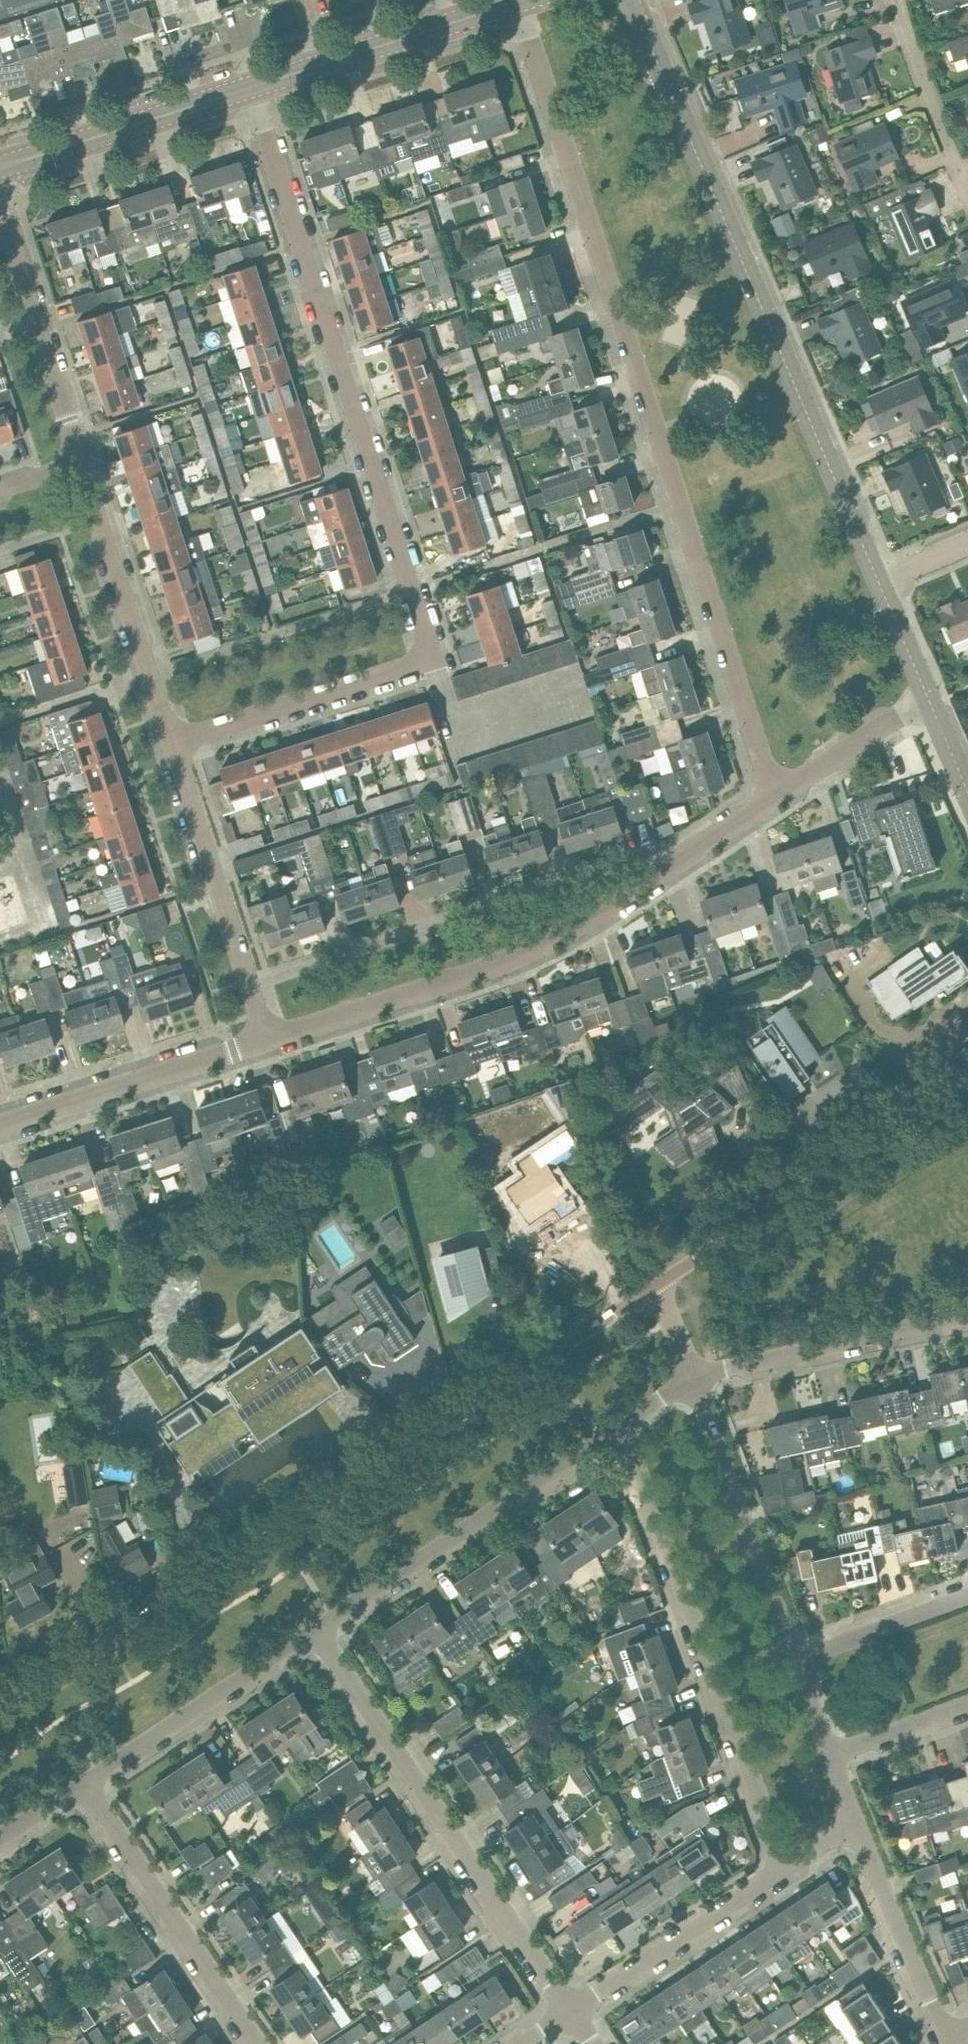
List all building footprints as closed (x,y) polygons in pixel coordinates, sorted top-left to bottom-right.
[(18,12),(56,0),(0,0),(0,18),(18,12)] [(93,62),(112,56),(114,61),(126,57),(122,46),(121,44),(110,9),(108,10),(105,0),(99,0),(98,0),(102,12),(93,15),(95,21),(81,25),(85,37),(90,55),(93,62)] [(110,9),(121,44),(122,46),(134,42),(132,37),(153,31),(150,23),(147,12),(145,6),(128,11),(125,0),(105,0),(108,10),(110,9)] [(177,23),(178,23),(179,27),(200,20),(193,0),(156,0),(161,16),(175,12),(177,19),(175,19),(177,23)] [(200,20),(220,14),(218,10),(220,9),(219,5),(217,6),(215,0),(193,0),(200,20)] [(695,22),(706,19),(717,51),(752,39),(739,0),(704,0),(690,4),(695,22)] [(798,32),(820,25),(816,12),(843,4),(842,0),(788,0),(798,32)] [(936,13),(967,3),(967,0),(932,0),(936,13)] [(77,15),(73,1),(62,5),(66,18),(77,15)] [(94,67),(93,62),(90,55),(85,37),(68,42),(63,25),(57,6),(40,11),(43,21),(58,66),(62,78),(72,74),(74,80),(89,75),(87,69),(94,67)] [(40,11),(23,17),(29,36),(35,53),(20,58),(30,88),(35,86),(37,92),(53,87),(51,81),(62,78),(58,66),(43,21),(40,11)] [(8,22),(13,35),(23,31),(19,19),(8,22)] [(11,35),(13,35),(8,22),(6,23),(0,24),(0,38),(11,35)] [(948,42),(954,62),(967,57),(967,35),(948,41),(948,42)] [(827,51),(843,101),(847,113),(862,108),(858,96),(876,90),(865,58),(876,54),(870,37),(827,51)] [(779,38),(768,41),(773,54),(783,50),(779,38)] [(811,44),(802,47),(804,54),(813,51),(811,44)] [(8,95),(10,100),(25,95),(23,90),(30,88),(20,58),(19,58),(16,47),(1,52),(0,49),(0,97),(8,95)] [(755,74),(736,80),(747,114),(755,112),(775,105),(779,118),(783,130),(805,123),(802,110),(798,99),(808,95),(797,60),(787,64),(755,74)] [(470,86),(484,132),(498,128),(500,134),(511,130),(495,79),(470,86)] [(486,139),(484,132),(470,86),(446,95),(448,101),(453,117),(441,121),(451,150),(453,157),(476,150),(473,143),(486,139)] [(408,140),(413,155),(415,161),(451,150),(441,121),(430,125),(423,102),(398,110),(408,140)] [(398,110),(374,118),(376,124),(381,141),(370,144),(377,167),(400,160),(395,144),(408,140),(398,110)] [(884,124),(866,131),(836,144),(855,189),(877,180),(872,168),(898,156),(884,124)] [(341,179),(354,174),(377,167),(370,144),(358,148),(352,127),(351,125),(326,133),(329,139),(336,163),(341,179)] [(336,163),(326,133),(302,141),(304,147),(307,156),(299,159),(309,189),(328,183),(323,167),(336,163)] [(771,155),(753,162),(760,179),(770,175),(783,206),(802,198),(816,192),(795,144),(787,148),(782,135),(765,142),(771,155)] [(521,153),(502,159),(494,161),(498,173),(525,165),(521,153)] [(253,207),(239,161),(214,169),(224,199),(237,195),(242,211),(253,207)] [(214,169),(190,177),(197,200),(185,204),(195,234),(207,230),(205,223),(216,219),(211,203),(224,199),(214,169)] [(459,176),(462,185),(476,181),(473,172),(459,176)] [(502,184),(502,185),(487,190),(491,203),(495,216),(537,203),(529,176),(502,184)] [(449,202),(482,192),(478,180),(476,181),(462,185),(445,190),(449,202)] [(174,207),(167,184),(142,192),(158,241),(171,237),(173,244),(196,237),(195,234),(185,204),(174,207)] [(904,186),(864,203),(871,218),(890,210),(910,257),(924,251),(943,243),(929,212),(938,208),(930,191),(928,193),(917,197),(912,199),(911,200),(910,200),(904,186)] [(118,200),(121,210),(125,223),(113,227),(125,262),(147,256),(144,245),(158,241),(142,192),(118,200)] [(505,233),(508,241),(519,237),(519,238),(546,229),(537,203),(495,216),(501,234),(505,233)] [(102,230),(95,208),(70,216),(80,245),(93,241),(98,257),(120,250),(124,262),(125,262),(113,227),(102,230)] [(331,230),(354,223),(350,211),(327,218),(331,230)] [(789,211),(773,218),(782,236),(797,229),(789,211)] [(424,235),(435,231),(429,214),(418,217),(424,235)] [(70,216),(46,223),(61,269),(72,265),(67,250),(80,245),(70,216)] [(818,276),(826,273),(845,265),(850,277),(872,268),(853,223),(823,235),(804,243),(818,276)] [(377,224),(365,228),(333,238),(341,262),(372,252),(385,248),(377,224)] [(431,258),(443,255),(435,231),(424,235),(431,258)] [(798,232),(787,237),(790,246),(802,242),(798,232)] [(264,239),(245,245),(239,247),(243,259),(268,251),(264,239)] [(198,240),(189,243),(192,252),(201,249),(198,240)] [(470,266),(503,256),(499,243),(466,254),(469,266),(470,266)] [(228,250),(232,263),(243,259),(239,246),(228,250)] [(380,275),(372,252),(341,262),(348,285),(380,275)] [(554,281),(562,278),(553,252),(546,254),(534,258),(527,260),(527,261),(511,265),(516,278),(520,292),(535,287),(554,281)] [(434,269),(426,272),(429,281),(437,279),(438,282),(450,278),(443,255),(431,258),(434,269)] [(469,266),(455,270),(459,283),(506,267),(503,256),(470,266),(469,266)] [(253,264),(245,267),(222,274),(229,298),(261,288),(253,264)] [(387,298),(380,275),(348,285),(356,308),(387,298)] [(450,278),(438,282),(444,299),(456,295),(450,278)] [(544,314),(570,305),(562,278),(554,281),(535,287),(520,292),(528,317),(528,318),(544,313),(544,314)] [(951,281),(933,289),(903,302),(922,346),(944,337),(939,325),(965,314),(951,281)] [(820,320),(827,336),(835,333),(848,364),(881,350),(861,303),(870,299),(864,283),(839,293),(845,309),(838,312),(820,320)] [(175,315),(186,312),(178,288),(168,291),(175,315)] [(268,311),(261,288),(229,298),(237,321),(268,311)] [(99,305),(95,294),(94,290),(70,298),(75,313),(99,305)] [(105,291),(95,294),(99,305),(109,302),(105,291)] [(387,298),(356,308),(363,332),(394,321),(387,298)] [(158,320),(169,317),(163,299),(152,302),(158,320)] [(128,304),(108,311),(77,321),(84,344),(116,333),(136,328),(128,304)] [(276,334),(268,311),(237,321),(244,344),(276,334)] [(183,338),(194,335),(186,312),(175,315),(183,338)] [(169,317),(158,320),(164,338),(175,334),(169,317)] [(491,330),(494,342),(527,331),(523,319),(517,321),(491,330)] [(460,349),(473,345),(467,326),(454,330),(460,349)] [(551,336),(540,340),(544,353),(555,349),(560,363),(579,356),(586,354),(578,327),(570,330),(559,333),(551,336)] [(482,359),(531,342),(527,331),(494,342),(478,347),(482,359)] [(123,357),(116,333),(84,344),(92,367),(123,357)] [(283,357),(276,334),(244,344),(252,367),(283,357)] [(194,335),(183,338),(188,355),(199,351),(194,335)] [(428,359),(420,336),(389,346),(396,369),(428,359)] [(184,363),(178,345),(168,349),(173,367),(184,363)] [(473,345),(460,349),(466,366),(478,362),(473,345)] [(953,359),(967,395),(967,352),(953,359)] [(135,353),(123,357),(92,367),(99,390),(131,380),(127,368),(139,364),(135,353)] [(552,392),(552,394),(568,389),(576,387),(595,381),(586,354),(579,356),(560,363),(564,376),(548,381),(552,392)] [(283,357),(252,367),(240,370),(248,393),(259,390),(290,380),(283,357)] [(435,382),(428,359),(396,369),(404,392),(435,382)] [(198,384),(208,381),(203,362),(192,366),(198,384)] [(184,363),(173,367),(179,384),(190,380),(184,363)] [(475,395),(487,391),(482,373),(469,376),(475,395)] [(884,430),(891,427),(910,419),(915,431),(936,422),(917,377),(870,397),(884,430)] [(131,380),(99,390),(107,414),(138,404),(131,380)] [(298,403),(290,380),(259,390),(266,413),(298,403)] [(208,381),(198,384),(203,402),(214,398),(208,381)] [(442,405),(435,382),(404,392),(411,415),(442,405)] [(9,388),(0,391),(0,442),(24,434),(9,388)] [(552,394),(552,392),(547,393),(515,404),(519,417),(551,406),(571,399),(568,389),(552,394)] [(482,418),(494,414),(487,391),(475,395),(482,418)] [(602,431),(610,428),(601,402),(594,404),(582,407),(575,410),(575,411),(559,416),(568,442),(570,441),(602,431)] [(305,426),(298,403),(266,413),(274,436),(305,426)] [(450,428),(442,405),(411,415),(418,438),(450,428)] [(551,406),(519,417),(518,417),(521,425),(522,428),(555,417),(551,406)] [(213,430),(224,427),(218,408),(207,412),(213,430)] [(195,434),(206,431),(200,413),(189,416),(195,434)] [(490,441),(501,437),(494,414),(482,418),(490,441)] [(152,447),(145,424),(114,434),(121,458),(152,447)] [(312,448),(305,426),(274,436),(281,459),(304,451),(312,448)] [(224,427),(213,430),(218,447),(229,444),(224,427)] [(457,451),(450,428),(418,438),(426,461),(457,451)] [(568,442),(576,468),(592,463),(599,461),(618,455),(610,428),(602,431),(570,441),(568,442)] [(206,431),(195,434),(200,451),(212,448),(206,431)] [(501,437),(490,441),(495,458),(507,454),(501,437)] [(959,437),(944,444),(949,455),(964,448),(959,437)] [(166,442),(152,447),(121,458),(129,481),(174,466),(166,442)] [(312,448),(304,451),(281,459),(289,482),(320,472),(312,448)] [(465,474),(457,451),(426,461),(433,484),(465,474)] [(238,473),(244,471),(238,452),(221,457),(228,477),(238,474),(238,473)] [(946,503),(925,454),(885,472),(892,489),(900,485),(913,517),(946,503)] [(210,480),(221,476),(215,458),(204,461),(210,480)] [(504,487),(516,483),(510,465),(499,469),(504,487)] [(181,489),(174,466),(129,481),(136,504),(167,494),(181,489)] [(575,480),(572,469),(571,470),(571,468),(539,479),(543,491),(575,480)] [(237,505),(244,503),(240,491),(243,490),(238,474),(228,477),(237,505)] [(472,497),(465,474),(433,484),(441,508),(472,497)] [(221,476),(210,480),(216,497),(227,493),(221,476)] [(587,503),(591,516),(607,511),(634,503),(625,476),(599,484),(603,498),(587,503)] [(575,480),(543,491),(546,502),(579,492),(575,480)] [(958,482),(950,486),(956,501),(965,497),(958,482)] [(512,510),(523,506),(516,483),(504,487),(512,510)] [(346,486),(327,492),(299,501),(307,525),(345,513),(353,510),(346,486)] [(175,517),(167,494),(136,504),(143,527),(175,517)] [(479,521),(472,497),(441,508),(448,531),(479,521)] [(230,504),(212,510),(218,527),(224,525),(225,526),(236,522),(230,504)] [(523,506),(512,510),(518,533),(531,530),(523,506)] [(247,538),(258,535),(250,509),(238,512),(247,538)] [(353,510),(345,513),(307,525),(315,548),(329,543),(361,533),(353,510)] [(182,540),(175,517),(143,527),(151,550),(182,540)] [(479,521),(448,531),(455,554),(487,544),(479,521)] [(604,566),(605,572),(625,565),(632,563),(651,557),(643,530),(635,532),(623,536),(616,538),(616,539),(605,542),(597,545),(604,566)] [(368,556),(361,533),(329,543),(337,566),(368,556)] [(240,534),(225,539),(229,550),(244,545),(242,539),(240,534)] [(515,539),(519,549),(535,544),(532,534),(515,539)] [(197,535),(182,540),(151,550),(158,573),(190,563),(204,558),(197,535)] [(268,564),(258,535),(247,538),(257,568),(268,564)] [(240,573),(251,569),(245,551),(234,554),(240,573)] [(337,566),(338,571),(344,590),(376,580),(368,556),(337,566)] [(48,557),(17,567),(4,571),(11,595),(24,590),(56,580),(48,557)] [(197,585),(190,563),(158,573),(166,596),(197,585)] [(268,564),(257,568),(262,585),(273,581),(268,564)] [(609,583),(605,572),(604,566),(570,577),(575,594),(609,583)] [(251,569),(240,573),(245,589),(256,586),(251,569)] [(546,569),(532,573),(533,577),(529,578),(534,598),(553,593),(546,569)] [(620,606),(622,605),(627,618),(640,613),(640,614),(667,606),(658,579),(632,587),(632,588),(616,593),(620,606)] [(63,603),(56,580),(24,590),(32,613),(63,603)] [(211,580),(197,585),(166,596),(173,619),(219,604),(211,580)] [(575,594),(579,604),(612,594),(609,583),(575,594)] [(507,608),(500,584),(468,594),(476,618),(507,608)] [(276,590),(266,594),(272,613),(282,609),(276,590)] [(260,596),(249,599),(255,618),(266,615),(260,596)] [(548,620),(559,616),(554,598),(542,602),(548,620)] [(944,611),(940,612),(952,642),(967,635),(967,600),(960,604),(958,598),(942,605),(944,611)] [(71,626),(63,603),(32,613),(39,636),(71,626)] [(173,619),(181,642),(212,632),(208,619),(223,615),(219,604),(173,619)] [(629,632),(633,645),(649,640),(649,641),(675,632),(667,606),(640,614),(645,627),(629,632)] [(515,631),(507,608),(476,618),(483,641),(515,631)] [(559,616),(548,620),(554,637),(565,633),(559,616)] [(78,649),(71,626),(39,636),(47,659),(78,649)] [(522,654),(515,631),(483,641),(491,664),(495,663),(506,659),(517,655),(522,654)] [(579,661),(573,642),(572,638),(561,641),(568,664),(579,661)] [(557,668),(568,664),(561,641),(550,645),(557,668)] [(546,671),(557,668),(550,645),(539,648),(546,671)] [(599,670),(634,658),(630,646),(596,656),(599,670)] [(536,675),(546,671),(539,648),(529,652),(536,675)] [(78,649),(47,659),(54,683),(86,673),(78,649)] [(536,675),(529,652),(522,654),(517,655),(525,678),(536,675)] [(517,655),(506,659),(495,663),(502,685),(514,682),(525,678),(517,655)] [(683,685),(692,682),(683,655),(674,658),(664,661),(656,664),(641,669),(645,682),(649,695),(665,690),(683,685)] [(634,658),(599,670),(584,675),(588,687),(607,681),(637,671),(634,658)] [(502,685),(495,663),(491,664),(484,666),(492,689),(502,685)] [(481,692),(492,689),(484,666),(473,670),(481,692)] [(481,692),(473,670),(463,673),(470,696),(481,692)] [(470,696),(463,673),(452,677),(459,699),(470,696)] [(700,708),(692,682),(683,685),(665,690),(649,695),(653,709),(658,707),(662,719),(662,720),(673,717),(674,717),(678,715),(681,714),(700,708)] [(439,732),(429,701),(406,709),(416,740),(439,732)] [(98,711),(78,718),(73,705),(47,713),(59,750),(96,738),(106,734),(98,711)] [(416,740),(406,709),(382,716),(392,748),(416,740)] [(392,748),(382,716),(359,723),(369,755),(392,748)] [(605,741),(598,718),(587,722),(594,745),(605,741)] [(624,745),(658,734),(654,721),(621,732),(624,744),(624,745)] [(594,745),(587,722),(576,725),(583,748),(585,748),(594,745)] [(369,755),(359,723),(336,731),(346,762),(369,755)] [(583,748),(576,725),(565,729),(566,732),(572,752),(583,748)] [(572,752),(566,732),(565,729),(554,732),(561,755),(572,752)] [(346,762),(336,731),(313,738),(324,770),(346,762)] [(707,731),(681,740),(666,745),(674,771),(689,766),(716,758),(707,731)] [(551,759),(556,757),(561,755),(554,732),(543,736),(551,759)] [(106,734),(96,738),(59,750),(67,773),(82,768),(113,757),(106,734)] [(661,746),(658,734),(624,745),(624,744),(608,750),(612,763),(629,757),(629,756),(661,746)] [(540,762),(546,760),(551,759),(543,736),(532,739),(540,762)] [(324,770),(313,738),(291,746),(301,777),(324,770)] [(529,766),(540,762),(532,739),(521,743),(529,766)] [(585,748),(588,757),(596,754),(607,790),(582,799),(596,841),(623,832),(615,809),(626,806),(621,789),(612,763),(608,750),(605,741),(594,745),(585,748)] [(518,769),(529,766),(521,743),(511,746),(518,769)] [(7,767),(20,763),(14,745),(2,749),(7,767)] [(301,777),(291,746),(268,753),(278,784),(301,777)] [(507,773),(518,769),(511,746),(500,750),(507,773)] [(496,776),(507,773),(500,750),(489,753),(496,776)] [(280,792),(278,784),(268,753),(245,760),(255,792),(257,800),(280,792)] [(485,780),(496,776),(489,753),(478,757),(485,780)] [(121,780),(113,757),(82,768),(89,791),(121,780)] [(475,783),(485,780),(478,757),(467,760),(475,783)] [(551,759),(546,760),(549,770),(559,767),(556,757),(551,759)] [(31,758),(20,763),(7,767),(15,790),(38,782),(31,758)] [(674,771),(674,772),(662,776),(670,801),(701,792),(702,796),(712,793),(710,789),(725,785),(716,758),(689,766),(674,771)] [(221,768),(224,779),(209,784),(219,815),(234,809),(231,799),(255,792),(245,760),(221,768)] [(463,787),(475,783),(467,760),(456,764),(463,787)] [(544,806),(555,802),(545,770),(534,774),(544,806)] [(431,790),(454,783),(451,772),(428,779),(431,790)] [(521,777),(528,801),(526,802),(529,810),(544,806),(534,774),(521,777)] [(431,790),(428,779),(410,784),(413,795),(431,790)] [(128,803),(121,780),(89,791),(97,814),(128,803)] [(644,818),(637,799),(633,785),(621,789),(626,806),(631,822),(644,818)] [(385,805),(403,799),(400,788),(382,793),(385,805)] [(35,808),(34,808),(29,791),(17,795),(22,812),(35,808)] [(385,805),(382,793),(364,798),(368,810),(385,805)] [(909,875),(936,866),(931,851),(928,841),(914,798),(888,806),(884,793),(850,804),(855,821),(861,840),(862,842),(872,838),(874,846),(888,842),(894,840),(904,873),(906,877),(910,876),(909,875)] [(470,830),(481,827),(471,794),(460,797),(470,830)] [(470,830),(460,797),(448,801),(458,834),(470,830)] [(582,799),(556,808),(561,823),(569,850),(596,841),(582,799)] [(409,813),(420,809),(418,801),(382,812),(396,854),(407,850),(399,824),(411,820),(409,813)] [(136,826),(128,803),(97,814),(104,837),(136,826)] [(339,819),(357,814),(354,803),(336,808),(339,819)] [(47,804),(34,808),(35,808),(22,812),(28,830),(40,826),(42,831),(51,828),(55,827),(47,804)] [(339,819),(336,808),(318,814),(321,825),(339,819)] [(396,854),(382,812),(370,815),(383,858),(396,854)] [(522,819),(527,834),(513,838),(522,865),(549,856),(540,830),(535,815),(522,819)] [(294,834),(311,829),(308,817),(290,823),(294,834)] [(294,834),(290,823),(273,828),(276,840),(294,834)] [(493,832),(483,835),(487,847),(495,873),(522,865),(513,838),(512,839),(507,823),(492,828),(493,832)] [(143,849),(136,826),(104,837),(112,859),(143,849)] [(51,828),(42,831),(44,836),(32,840),(37,858),(59,851),(51,828)] [(247,837),(247,836),(228,842),(232,855),(251,849),(266,843),(263,832),(247,837)] [(324,886),(336,883),(319,832),(308,836),(324,886)] [(838,854),(832,835),(804,844),(813,876),(818,891),(839,884),(834,870),(842,867),(838,854)] [(308,875),(301,877),(298,889),(285,893),(291,909),(299,936),(326,928),(317,901),(313,890),(324,886),(308,836),(296,840),(308,875)] [(448,842),(453,858),(439,862),(448,889),(474,880),(466,853),(461,838),(448,842)] [(813,876),(804,844),(774,854),(781,873),(785,885),(813,876)] [(434,847),(408,855),(413,870),(421,897),(448,889),(439,862),(434,847)] [(150,872),(143,849),(112,859),(115,872),(99,877),(103,888),(150,872)] [(272,849),(253,855),(234,860),(237,873),(276,862),(272,849)] [(59,851),(37,858),(43,876),(55,872),(54,867),(63,865),(59,851)] [(374,866),(378,881),(365,886),(374,912),(400,904),(392,877),(391,877),(387,862),(374,866)] [(851,907),(866,902),(855,867),(841,871),(851,907)] [(110,911),(158,896),(150,872),(103,888),(110,911)] [(348,879),(336,883),(339,894),(338,894),(347,921),(374,912),(365,886),(352,890),(348,879)] [(52,904),(64,900),(59,882),(46,886),(52,904)] [(742,924),(767,916),(762,899),(757,883),(731,892),(742,924)] [(775,895),(786,927),(793,949),(799,947),(810,944),(803,922),(799,923),(795,909),(789,890),(775,895)] [(742,924),(731,892),(704,901),(714,933),(742,924)] [(273,899),(260,903),(273,945),(299,936),(291,909),(278,914),(273,899)] [(64,900),(52,904),(58,922),(70,918),(64,900)] [(161,903),(142,910),(136,911),(141,929),(147,927),(166,921),(161,903)] [(877,934),(873,922),(860,927),(864,938),(877,934)] [(793,949),(786,927),(771,932),(780,959),(775,961),(778,969),(797,963),(793,949)] [(654,943),(663,969),(669,987),(695,979),(698,990),(705,988),(706,994),(718,990),(706,954),(690,960),(681,934),(654,943)] [(654,943),(628,952),(642,992),(624,998),(632,1022),(649,1017),(642,993),(655,989),(650,974),(663,969),(654,943)] [(868,982),(893,1018),(934,991),(936,993),(951,983),(954,987),(967,977),(967,969),(959,955),(960,954),(960,953),(958,954),(954,949),(942,957),(932,964),(927,957),(919,946),(917,947),(897,960),(903,968),(894,974),(889,967),(868,982)] [(45,949),(34,952),(39,966),(49,963),(45,949)] [(729,977),(726,969),(720,950),(706,954),(718,990),(759,976),(756,967),(729,977)] [(154,966),(133,973),(125,951),(112,956),(129,1007),(139,1004),(145,1020),(169,1012),(154,966)] [(104,978),(91,983),(83,986),(99,1035),(124,1027),(118,1011),(129,1007),(112,956),(99,960),(104,978)] [(167,966),(164,963),(154,966),(169,1012),(193,1004),(183,973),(194,969),(191,959),(180,963),(179,961),(167,966)] [(815,974),(826,967),(823,962),(810,966),(815,974)] [(83,986),(62,993),(56,974),(42,978),(53,1011),(66,1006),(67,1010),(65,1011),(75,1043),(99,1035),(83,986)] [(609,1003),(600,977),(573,986),(586,1029),(613,1020),(616,1028),(632,1022),(624,998),(609,1003)] [(53,1011),(42,978),(28,983),(38,1015),(53,1011)] [(573,986),(547,995),(556,1020),(538,1026),(546,1050),(580,1040),(582,1030),(586,1029),(573,986)] [(500,1003),(485,1008),(496,1041),(501,1055),(502,1059),(526,1051),(529,1061),(534,1059),(537,1067),(550,1063),(546,1050),(538,1026),(522,1030),(514,1005),(504,1008),(503,1005),(500,1003)] [(771,1022),(747,1039),(788,1099),(807,1086),(802,1079),(801,1080),(800,1079),(808,1074),(808,1075),(807,1076),(808,1078),(811,1076),(804,1066),(821,1055),(786,1004),(770,1015),(771,1016),(769,1018),(771,1022)] [(471,1019),(461,1022),(469,1048),(453,1053),(461,1078),(478,1072),(475,1063),(501,1055),(496,1041),(485,1008),(471,1012),(470,1015),(471,1019)] [(1,1053),(5,1065),(29,1057),(19,1025),(15,1013),(0,1018),(0,1053),(1,1053)] [(54,1049),(44,1017),(19,1025),(29,1057),(54,1049)] [(436,1058),(428,1033),(402,1041),(410,1068),(423,1064),(428,1079),(440,1075),(443,1084),(461,1078),(453,1053),(436,1058)] [(402,1041),(374,1050),(383,1076),(366,1081),(376,1112),(378,1119),(388,1116),(383,1103),(391,1100),(388,1091),(415,1082),(410,1068),(402,1041)] [(619,1134),(667,1104),(673,1110),(679,1128),(655,1144),(677,1164),(714,1139),(708,1121),(751,1093),(742,1075),(736,1065),(690,1096),(678,1089),(676,1079),(675,1080),(670,1060),(609,1101),(619,1134)] [(349,1087),(341,1061),(315,1070),(326,1105),(342,1099),(349,1121),(376,1112),(366,1081),(349,1087)] [(315,1070),(288,1078),(297,1106),(280,1111),(288,1134),(289,1141),(317,1132),(310,1110),(326,1105),(315,1070)] [(266,1116),(257,1088),(228,1098),(239,1131),(254,1126),(260,1143),(288,1134),(280,1111),(266,1116)] [(228,1098),(198,1107),(207,1135),(194,1139),(205,1171),(219,1167),(215,1157),(244,1147),(239,1131),(228,1098)] [(181,1143),(172,1116),(142,1125),(153,1158),(154,1158),(157,1169),(185,1160),(196,1197),(211,1192),(205,1171),(194,1139),(181,1143)] [(113,1135),(115,1142),(122,1162),(109,1166),(128,1224),(143,1219),(133,1188),(132,1185),(144,1181),(138,1163),(153,1158),(142,1125),(113,1135)] [(540,1146),(519,1160),(527,1173),(508,1186),(519,1205),(531,1221),(555,1205),(563,1217),(578,1206),(557,1174),(585,1156),(580,1140),(572,1126),(541,1148),(540,1146)] [(388,1129),(383,1130),(385,1139),(394,1137),(392,1131),(388,1129)] [(84,1144),(54,1154),(67,1195),(71,1206),(85,1201),(80,1186),(95,1181),(111,1229),(128,1224),(109,1166),(93,1171),(84,1144)] [(23,1164),(26,1171),(32,1191),(17,1196),(25,1222),(27,1228),(32,1243),(42,1240),(44,1236),(40,1224),(44,1223),(43,1220),(72,1210),(71,1206),(67,1195),(54,1154),(23,1164)] [(25,1222),(11,1226),(18,1245),(21,1257),(34,1252),(31,1243),(32,1243),(27,1228),(25,1222)] [(388,1233),(396,1246),(410,1237),(401,1224),(388,1233)] [(327,1242),(333,1256),(350,1249),(344,1235),(327,1242)] [(438,1259),(452,1313),(471,1301),(469,1296),(478,1294),(479,1296),(487,1290),(484,1277),(502,1272),(494,1245),(476,1250),(476,1249),(438,1259)] [(411,1331),(414,1328),(414,1325),(413,1323),(412,1321),(412,1320),(411,1318),(410,1316),(410,1315),(409,1313),(408,1311),(407,1310),(406,1308),(405,1307),(403,1305),(402,1304),(401,1303),(400,1301),(398,1300),(397,1299),(396,1298),(394,1297),(390,1300),(376,1278),(352,1293),(360,1305),(363,1309),(336,1327),(321,1337),(341,1367),(373,1346),(383,1340),(392,1354),(415,1338),(411,1331)] [(346,1386),(303,1321),(260,1349),(254,1339),(228,1356),(235,1366),(218,1377),(231,1397),(213,1409),(210,1406),(200,1401),(192,1394),(187,1397),(185,1394),(169,1370),(166,1373),(151,1350),(131,1364),(165,1415),(155,1421),(197,1485),(346,1386)] [(931,1373),(933,1385),(933,1387),(922,1390),(930,1426),(945,1422),(944,1418),(954,1415),(952,1400),(967,1397),(960,1367),(931,1373)] [(910,1393),(909,1387),(880,1393),(886,1423),(902,1420),(904,1431),(930,1426),(922,1390),(910,1393)] [(850,1400),(853,1411),(853,1413),(841,1416),(848,1446),(863,1442),(878,1439),(875,1426),(886,1423),(880,1393),(850,1400)] [(830,1419),(828,1413),(799,1419),(806,1450),(809,1465),(850,1456),(848,1446),(841,1416),(830,1419)] [(806,1450),(799,1419),(769,1426),(780,1471),(794,1469),(791,1453),(806,1450)] [(71,1505),(89,1502),(83,1462),(65,1465),(71,1505)] [(112,1518),(124,1516),(118,1483),(93,1488),(102,1540),(106,1560),(109,1559),(122,1582),(151,1566),(142,1549),(138,1541),(129,1546),(112,1518)] [(792,1508),(817,1502),(815,1495),(813,1489),(789,1495),(792,1508)] [(596,1490),(583,1499),(585,1502),(571,1511),(592,1540),(602,1533),(624,1565),(631,1560),(617,1522),(596,1490)] [(827,1492),(815,1495),(817,1502),(829,1499),(827,1492)] [(960,1497),(966,1524),(967,1524),(967,1495),(960,1497)] [(960,1497),(946,1500),(950,1521),(939,1523),(923,1527),(930,1556),(959,1550),(954,1527),(966,1524),(960,1497)] [(890,1507),(876,1510),(879,1524),(893,1521),(890,1507)] [(555,1517),(543,1526),(559,1550),(544,1561),(560,1584),(580,1571),(569,1556),(592,1540),(571,1511),(557,1520),(555,1517)] [(905,1518),(893,1521),(879,1524),(885,1551),(896,1548),(900,1563),(930,1556),(923,1527),(908,1530),(905,1518)] [(866,1527),(870,1546),(842,1552),(849,1582),(878,1576),(873,1553),(885,1551),(879,1524),(866,1527)] [(847,1551),(862,1547),(859,1530),(844,1534),(847,1551)] [(501,1557),(487,1567),(507,1596),(508,1596),(533,1579),(544,1595),(560,1584),(544,1561),(529,1571),(512,1546),(500,1555),(501,1557)] [(797,1550),(803,1577),(816,1575),(819,1589),(849,1582),(842,1552),(816,1558),(813,1546),(797,1550)] [(58,1577),(45,1552),(5,1574),(18,1597),(9,1602),(22,1627),(54,1610),(41,1586),(58,1577)] [(472,1573),(459,1582),(476,1606),(460,1617),(479,1643),(497,1631),(490,1620),(496,1617),(497,1619),(515,1607),(508,1596),(507,1596),(487,1567),(474,1576),(472,1573)] [(643,1594),(619,1603),(620,1605),(621,1605),(627,1621),(650,1612),(643,1594)] [(416,1611),(418,1613),(404,1623),(424,1653),(446,1638),(458,1657),(479,1643),(460,1617),(446,1626),(429,1602),(416,1611)] [(621,1605),(620,1605),(611,1609),(617,1624),(627,1621),(621,1605)] [(644,1622),(619,1631),(630,1659),(634,1657),(640,1671),(669,1660),(659,1634),(650,1637),(644,1622)] [(398,1689),(405,1699),(413,1693),(413,1694),(420,1689),(414,1679),(433,1666),(424,1653),(404,1623),(390,1632),(389,1629),(376,1638),(397,1670),(395,1676),(396,1682),(398,1689)] [(669,1660),(640,1671),(645,1685),(641,1686),(650,1713),(675,1704),(669,1689),(678,1686),(669,1660)] [(294,1692),(281,1701),(283,1703),(269,1713),(289,1743),(302,1762),(317,1753),(331,1743),(331,1739),(330,1738),(328,1737),(326,1737),(324,1738),(294,1692)] [(646,1732),(650,1745),(661,1742),(664,1740),(669,1752),(698,1741),(689,1716),(680,1719),(675,1704),(650,1713),(651,1713),(633,1719),(638,1734),(646,1732)] [(541,1705),(529,1713),(535,1723),(548,1715),(541,1705)] [(457,1706),(449,1711),(433,1723),(444,1739),(468,1723),(457,1706)] [(254,1719),(241,1728),(257,1753),(239,1765),(257,1791),(258,1790),(282,1773),(270,1756),(289,1743),(269,1713),(256,1722),(254,1719)] [(472,1729),(456,1740),(465,1753),(457,1759),(473,1782),(484,1774),(499,1763),(491,1751),(494,1750),(478,1725),(472,1729)] [(669,1752),(674,1766),(671,1767),(681,1796),(705,1787),(700,1772),(708,1769),(698,1741),(669,1752)] [(193,1763),(180,1772),(200,1802),(199,1803),(207,1814),(219,1805),(226,1815),(251,1799),(258,1810),(267,1804),(258,1790),(257,1791),(239,1765),(221,1777),(205,1752),(192,1761),(193,1763)] [(326,1795),(362,1771),(353,1757),(317,1781),(326,1795)] [(580,1761),(569,1769),(574,1777),(585,1769),(580,1761)] [(484,1774),(473,1782),(488,1805),(496,1800),(504,1813),(538,1790),(527,1797),(511,1773),(508,1776),(499,1763),(484,1774)] [(326,1795),(335,1811),(371,1786),(362,1771),(326,1795)] [(180,1772),(166,1782),(164,1779),(151,1788),(173,1820),(199,1803),(200,1802),(180,1772)] [(955,1778),(965,1805),(967,1814),(967,1774),(955,1778)] [(965,1805),(955,1778),(946,1781),(944,1775),(913,1785),(918,1797),(923,1813),(929,1833),(952,1827),(950,1819),(967,1814),(965,1805)] [(890,1806),(900,1837),(913,1834),(914,1838),(929,1833),(923,1813),(918,1797),(913,1785),(887,1793),(890,1806)] [(538,1790),(504,1813),(513,1827),(506,1832),(521,1855),(548,1837),(540,1825),(544,1823),(537,1812),(553,1801),(544,1786),(538,1790)] [(608,1810),(609,1807),(603,1797),(599,1805),(608,1810)] [(368,1798),(346,1813),(371,1851),(374,1849),(374,1848),(400,1830),(385,1806),(377,1811),(368,1798)] [(685,1806),(655,1826),(662,1836),(691,1817),(708,1811),(704,1799),(685,1806)] [(700,1826),(690,1832),(670,1846),(692,1879),(719,1861),(704,1839),(707,1836),(700,1826)] [(521,1855),(537,1878),(544,1873),(553,1886),(575,1872),(566,1858),(574,1854),(575,1849),(562,1828),(548,1837),(521,1855)] [(612,1845),(616,1852),(622,1863),(637,1854),(630,1843),(619,1828),(616,1829),(612,1845)] [(374,1848),(374,1849),(381,1859),(379,1861),(395,1886),(417,1872),(408,1858),(416,1853),(400,1830),(374,1848)] [(637,1854),(651,1845),(643,1834),(630,1843),(637,1854)] [(195,1847),(192,1842),(180,1850),(193,1869),(210,1858),(215,1855),(206,1840),(195,1847)] [(692,1879),(670,1846),(669,1846),(676,1857),(650,1874),(665,1897),(692,1879)] [(61,1847),(48,1856),(50,1858),(35,1868),(54,1897),(70,1887),(82,1906),(95,1898),(110,1921),(127,1910),(108,1882),(90,1894),(81,1880),(82,1879),(61,1847)] [(211,1882),(233,1867),(224,1853),(202,1868),(211,1882)] [(273,1873),(285,1865),(276,1853),(253,1867),(263,1882),(274,1875),(273,1873)] [(919,1882),(943,1874),(939,1861),(914,1869),(919,1882)] [(20,1874),(7,1882),(24,1907),(6,1918),(32,1956),(50,1944),(30,1913),(54,1897),(35,1868),(22,1876),(20,1874)] [(583,1889),(597,1880),(590,1869),(576,1879),(585,1892),(585,1891),(583,1889)] [(386,1911),(404,1899),(412,1911),(414,1910),(422,1921),(449,1903),(433,1880),(426,1885),(417,1872),(395,1886),(378,1897),(386,1911)] [(625,1891),(619,1883),(618,1884),(639,1914),(665,1897),(650,1874),(625,1891)] [(576,1879),(566,1885),(549,1896),(558,1910),(575,1899),(585,1892),(576,1879)] [(245,1880),(222,1896),(231,1909),(223,1914),(239,1938),(266,1920),(258,1908),(261,1905),(256,1897),(245,1880)] [(837,1892),(829,1881),(809,1894),(827,1923),(838,1915),(845,1925),(864,1912),(859,1899),(849,1884),(837,1892)] [(920,1882),(917,1886),(919,1891),(923,1893),(927,1892),(929,1888),(928,1884),(924,1881),(920,1882)] [(319,1883),(306,1893),(330,1928),(329,1930),(344,1920),(319,1883)] [(618,1884),(592,1901),(591,1901),(612,1932),(639,1914),(618,1884)] [(827,1923),(809,1894),(788,1908),(807,1937),(809,1940),(822,1931),(820,1928),(827,1923)] [(575,1912),(581,1920),(569,1927),(585,1950),(612,1932),(591,1901),(575,1912)] [(415,1926),(430,1949),(434,1946),(443,1959),(466,1945),(457,1931),(465,1926),(449,1903),(422,1921),(415,1926)] [(807,1937),(788,1908),(767,1922),(786,1951),(807,1937)] [(935,1949),(947,1945),(952,1960),(967,1955),(967,1914),(967,1912),(967,1910),(941,1918),(939,1910),(924,1915),(935,1949)] [(2,1957),(6,1962),(8,1960),(28,1991),(47,1978),(32,1956),(6,1918),(0,1922),(0,1953),(2,1957)] [(239,1938),(254,1961),(262,1955),(271,1969),(294,1954),(277,1929),(273,1931),(266,1920),(239,1938)] [(344,1920),(329,1930),(336,1940),(352,1930),(344,1920)] [(786,1951),(767,1922),(747,1936),(766,1964),(768,1968),(778,1961),(783,1968),(792,1962),(785,1952),(786,1951)] [(865,1934),(848,1945),(843,1949),(850,1960),(851,1962),(852,1961),(873,1947),(865,1934)] [(766,1964),(747,1936),(726,1950),(745,1979),(747,1982),(756,1976),(761,1983),(772,1976),(764,1965),(766,1964)] [(147,1941),(130,1952),(126,1955),(135,1971),(157,1956),(147,1941)] [(469,1970),(486,1959),(477,1945),(460,1955),(450,1962),(457,1973),(467,1966),(469,1970)] [(860,1973),(881,1959),(873,1947),(852,1961),(860,1973)] [(745,1979),(726,1950),(705,1964),(724,1993),(735,1985),(742,1995),(750,1989),(743,1980),(745,1979)] [(294,1954),(271,1969),(280,1982),(272,1987),(288,2011),(325,1985),(317,1973),(310,1978),(294,1954)] [(850,1960),(830,1973),(839,1987),(860,1973),(852,1961),(851,1962),(850,1960)] [(450,1962),(421,1981),(428,1992),(442,1983),(457,1973),(450,1962)] [(724,1993),(705,1964),(683,1978),(703,2007),(714,1999),(720,2008),(728,2003),(722,1994),(724,1993)] [(111,2002),(122,1995),(136,2018),(134,2019),(135,2019),(179,1990),(165,1968),(133,1989),(125,1977),(104,1991),(111,2002)] [(507,1991),(497,1975),(470,1993),(480,2009),(485,2016),(512,1999),(507,1991)] [(703,2007),(683,1978),(662,1992),(681,2021),(687,2031),(708,2017),(702,2007),(703,2007)] [(851,2018),(877,2000),(863,1980),(837,1998),(849,2015),(851,2018)] [(385,2004),(395,1997),(385,1981),(374,1988),(385,2004)] [(818,2001),(825,1996),(816,1982),(809,1986),(818,2001)] [(303,2034),(309,2030),(311,2029),(320,2042),(342,2027),(326,2003),(334,1998),(325,1985),(288,2011),(303,2034)] [(802,1991),(805,1996),(791,2005),(797,2014),(818,2001),(809,1986),(802,1991)] [(403,2008),(416,1998),(409,1988),(395,1997),(403,2008)] [(193,2011),(179,1990),(135,2019),(143,2032),(148,2029),(157,2043),(166,2043),(195,2025),(188,2015),(193,2011)] [(681,2021),(662,1992),(642,2006),(662,2036),(675,2028),(674,2026),(681,2021)] [(480,2009),(470,1993),(443,2011),(454,2026),(459,2034),(485,2016),(480,2009)] [(385,2004),(382,2006),(390,2017),(403,2008),(395,1997),(385,2004)] [(886,2014),(877,2000),(851,2018),(861,2032),(857,2035),(861,2040),(888,2022),(884,2016),(886,2014)] [(619,2021),(635,2043),(650,2043),(662,2036),(642,2006),(619,2021)] [(776,2029),(784,2024),(774,2010),(767,2014),(776,2029)] [(459,2034),(454,2026),(443,2011),(441,2012),(433,2018),(417,2028),(427,2043),(444,2043),(459,2034)] [(760,2019),(765,2028),(752,2037),(755,2042),(776,2029),(767,2014),(760,2019)] [(349,2043),(351,2043),(356,2040),(369,2032),(361,2021),(343,2034),(349,2043)] [(411,2022),(386,2039),(389,2043),(427,2043),(417,2028),(416,2029),(411,2022)] [(903,2043),(888,2022),(861,2040),(864,2043),(902,2043),(903,2043)] [(195,2025),(166,2043),(215,2043),(207,2031),(201,2035),(195,2025)] [(98,2043),(106,2038),(98,2026),(89,2031),(98,2043)] [(36,2038),(29,2028),(17,2036),(22,2043),(26,2043),(36,2038)] [(775,2040),(778,2043),(794,2043),(786,2032),(775,2040)] [(48,2043),(42,2034),(36,2038),(26,2043),(48,2043)] [(333,2041),(328,2043),(349,2043),(343,2034),(333,2041)] [(84,2035),(75,2041),(77,2043),(90,2043),(84,2035)]
